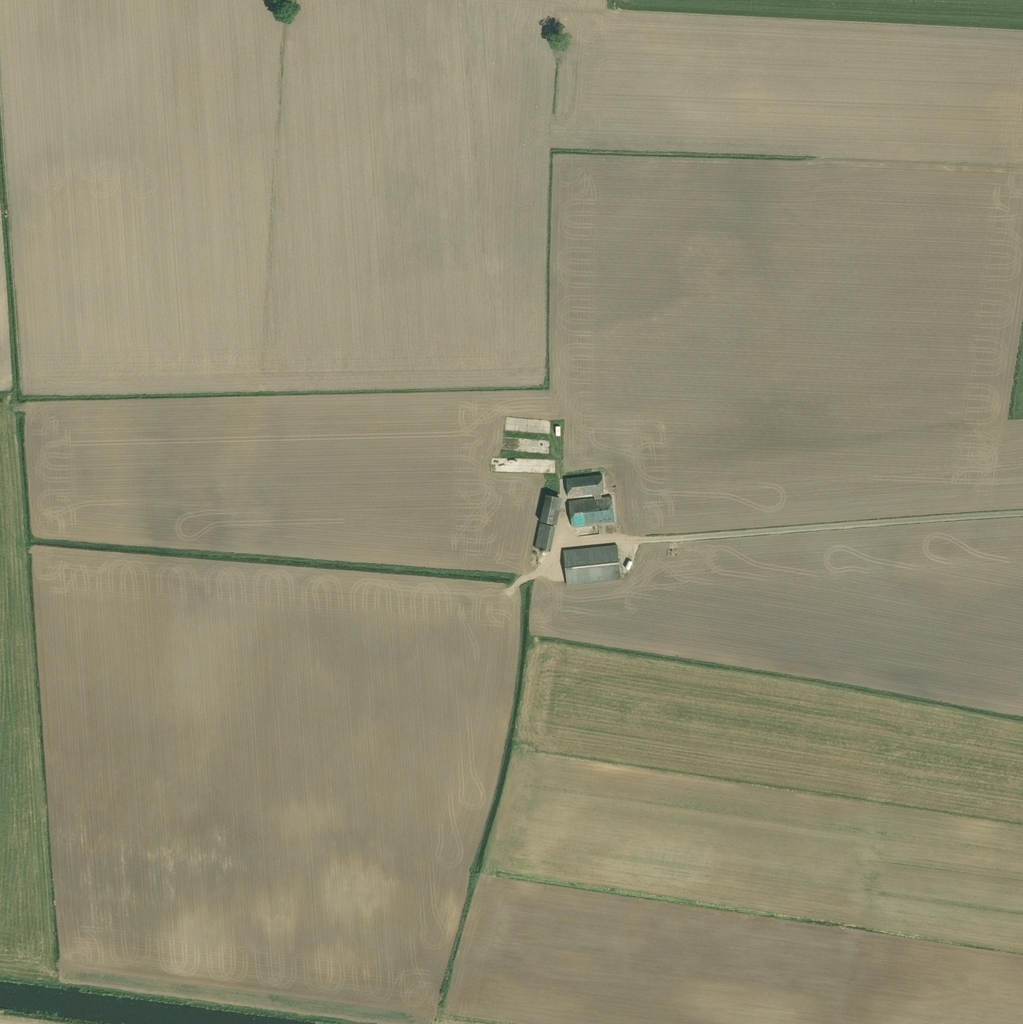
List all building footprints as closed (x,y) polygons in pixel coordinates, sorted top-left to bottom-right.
[(550,416),(507,411),(505,425),(517,426),(517,424),(549,427),(550,416)] [(545,441),(546,433),(503,432),(502,444),(537,445),(537,441),(545,441)] [(572,526),(615,521),(612,497),(601,498),(601,493),(604,493),(602,475),(567,479),(569,497),(593,494),(596,499),(570,502),(572,526)] [(540,522),(557,525),(563,498),(546,495),(540,522)] [(550,550),(554,526),(542,524),(537,547),(550,550)] [(617,545),(564,551),(567,585),(621,579),(617,545)]
